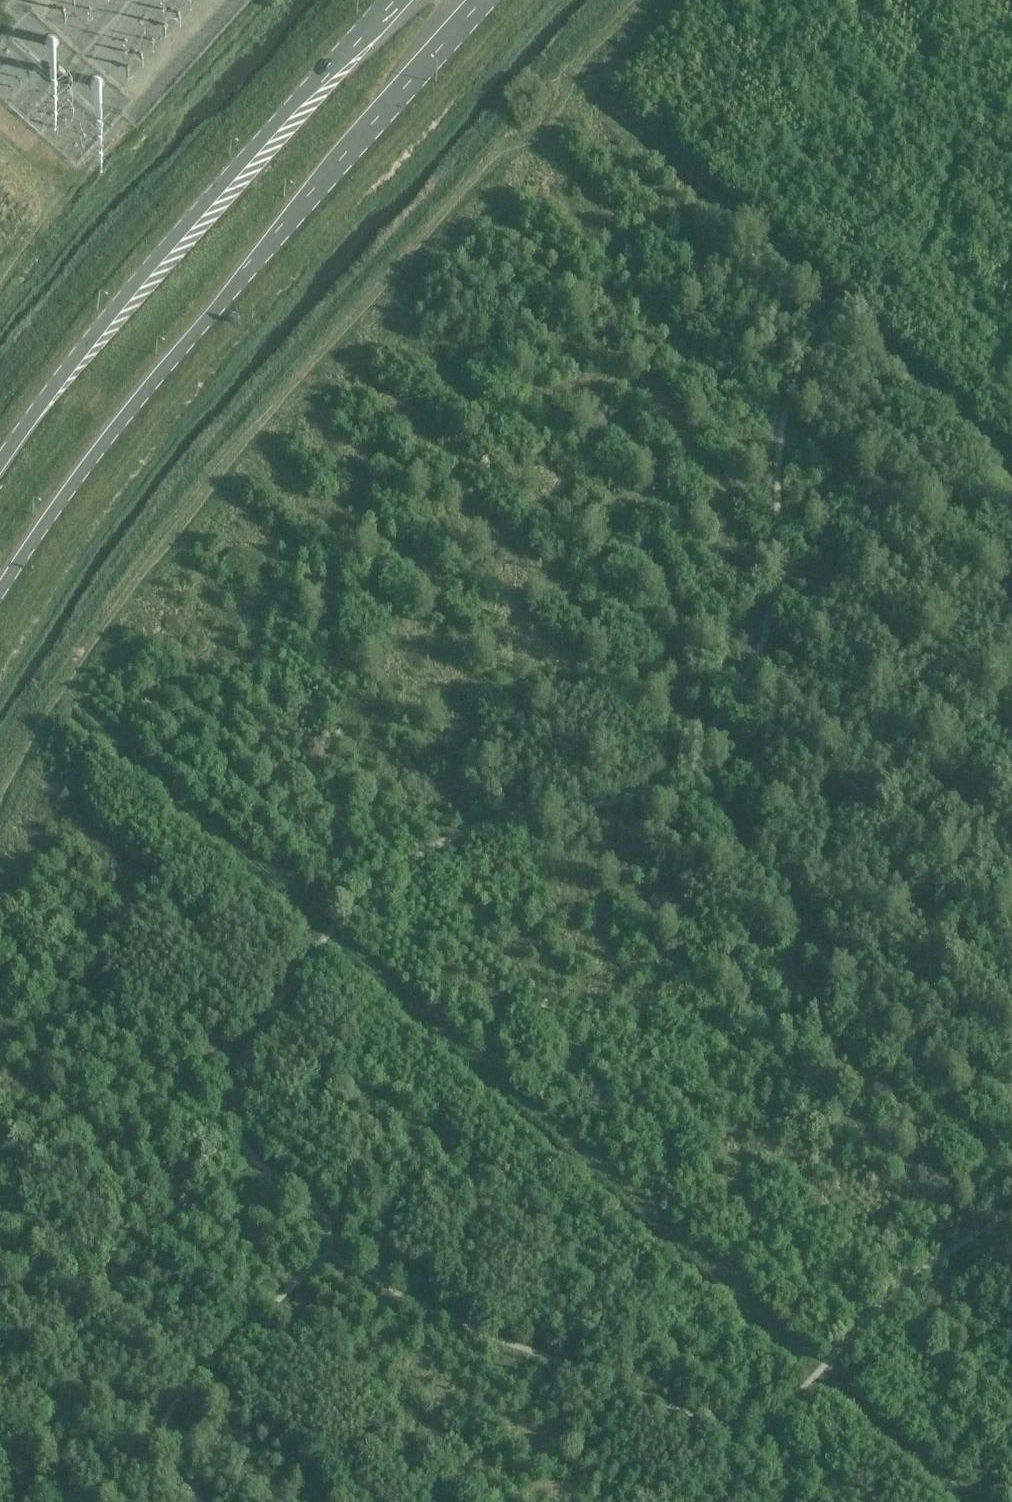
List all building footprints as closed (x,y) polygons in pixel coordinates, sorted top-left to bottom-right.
[(73,78),(59,64),(51,73),(66,86),(73,78)]
